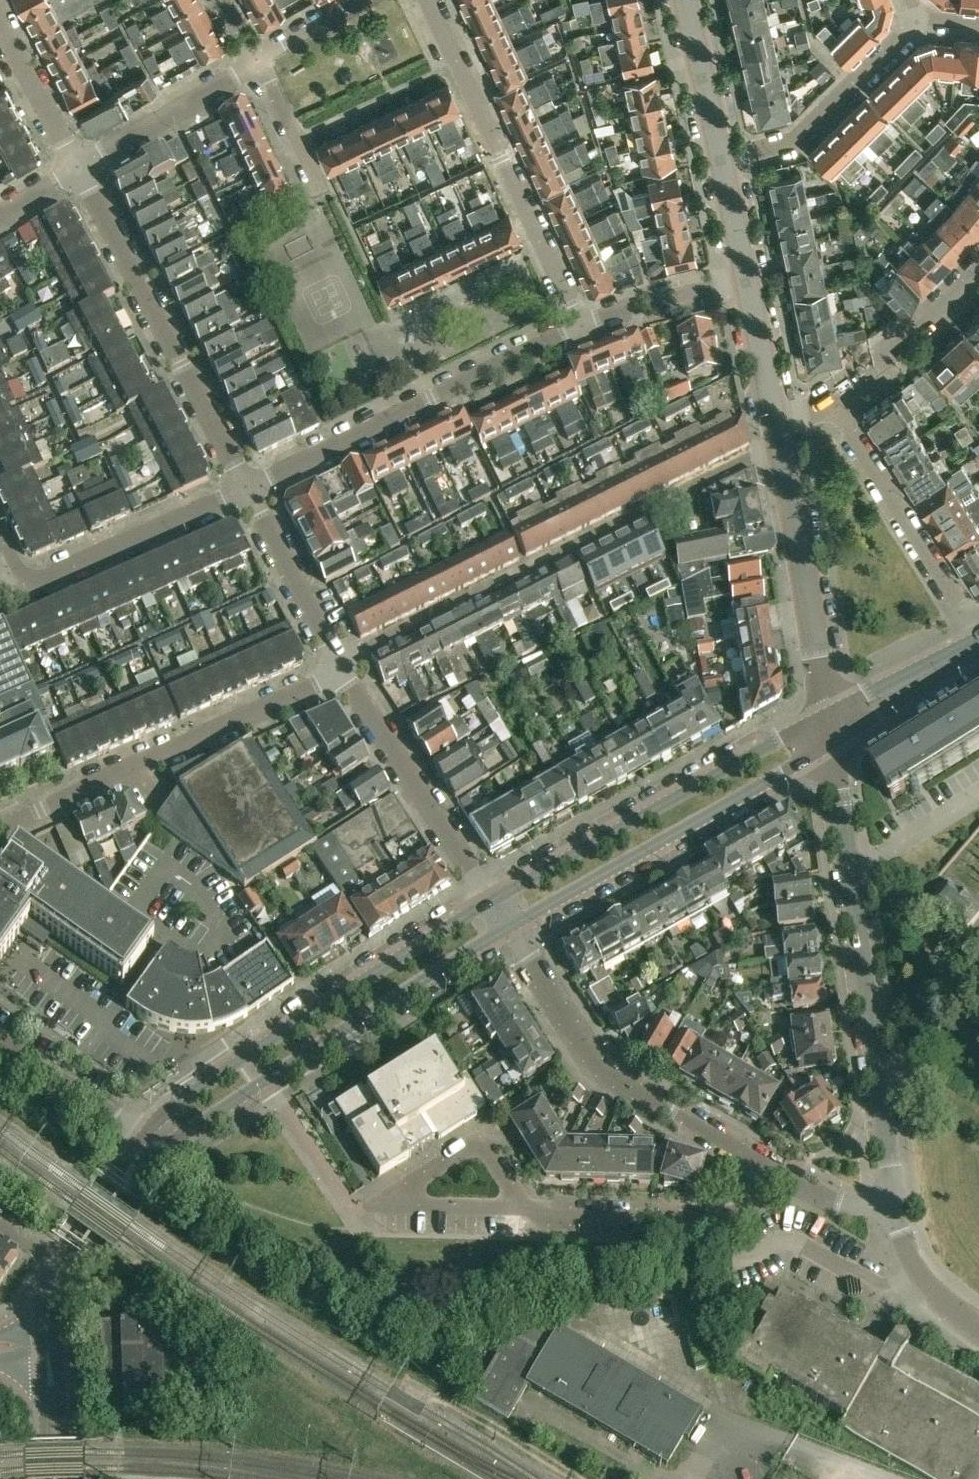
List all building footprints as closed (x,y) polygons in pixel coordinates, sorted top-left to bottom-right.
[(34,32),(59,18),(94,0),(17,0),(34,32)] [(156,21),(194,0),(169,0),(171,3),(152,13),(156,21)] [(183,26),(207,13),(199,0),(194,0),(156,21),(160,28),(179,18),(183,26)] [(251,9),(267,0),(246,0),(251,9)] [(286,0),(267,0),(251,9),(260,26),(283,13),(278,4),(286,0)] [(299,15),(320,3),(319,0),(302,0),(293,5),(299,15)] [(471,19),(495,8),(491,0),(470,0),(463,3),(471,19)] [(588,1),(588,2),(572,5),(574,14),(591,11),(590,11),(635,0),(591,0),(588,1)] [(615,27),(642,21),(637,0),(635,0),(590,11),(591,11),(593,21),(603,19),(603,18),(613,16),(615,27)] [(731,8),(763,1),(763,0),(729,0),(731,8)] [(810,8),(821,4),(819,0),(807,0),(810,8)] [(874,11),(874,13),(890,17),(892,8),(889,0),(870,0),(874,11)] [(965,9),(966,0),(933,0),(941,7),(965,9)] [(978,11),(978,0),(966,0),(965,9),(978,11)] [(518,5),(518,7),(499,16),(495,8),(471,19),(478,35),(531,10),(527,1),(518,5)] [(559,1),(550,5),(554,16),(564,12),(559,1)] [(731,8),(736,30),(769,23),(763,1),(731,8)] [(99,9),(104,18),(114,13),(109,4),(99,9)] [(540,10),(543,16),(545,20),(554,16),(550,5),(540,10)] [(526,24),(536,19),(531,10),(478,35),(486,51),(510,40),(506,32),(525,23),(526,24)] [(118,22),(118,20),(114,13),(104,18),(109,27),(118,22)] [(215,29),(207,13),(183,26),(188,35),(169,45),(168,43),(154,50),(158,59),(172,51),(173,52),(215,29)] [(858,16),(850,24),(870,45),(878,36),(887,28),(890,17),(874,13),(873,15),(865,23),(858,16)] [(560,19),(562,27),(578,23),(577,15),(560,19)] [(34,32),(44,50),(78,32),(73,23),(64,28),(59,18),(34,32)] [(126,25),(131,34),(140,29),(135,21),(126,25)] [(618,40),(609,42),(608,41),(598,43),(600,53),(647,42),(642,21),(615,27),(618,40)] [(736,30),(741,53),(774,45),(769,23),(736,30)] [(816,31),(819,33),(829,43),(850,65),(870,45),(850,24),(838,36),(824,23),(816,31)] [(131,34),(136,43),(145,38),(140,29),(131,34)] [(201,58),(224,45),(215,29),(173,52),(177,60),(196,50),(201,58)] [(808,37),(805,29),(794,32),(796,40),(808,37)] [(44,50),(54,69),(79,55),(73,45),(82,40),(78,32),(44,50)] [(486,51),(494,67),(546,42),(542,34),(533,38),(533,39),(514,48),(510,40),(486,51)] [(810,46),(808,37),(796,40),(798,49),(810,46)] [(957,41),(957,46),(952,74),(952,76),(954,76),(953,84),(961,85),(960,90),(972,91),(977,43),(957,41)] [(120,46),(125,55),(134,50),(129,42),(120,46)] [(494,67),(502,84),(525,73),(521,65),(541,56),(541,57),(551,52),(546,42),(494,67)] [(622,58),(625,70),(652,64),(647,42),(600,53),(602,63),(613,61),(613,60),(622,58)] [(957,46),(930,43),(924,45),(934,72),(952,74),(957,46)] [(741,53),(746,75),(779,68),(774,45),(741,53)] [(919,46),(905,60),(900,65),(920,86),(934,72),(924,45),(919,46)] [(393,46),(364,58),(374,83),(403,70),(393,46)] [(130,64),(139,59),(134,50),(125,55),(130,64)] [(143,58),(148,67),(158,61),(153,52),(143,58)] [(85,67),(79,55),(54,69),(64,87),(98,69),(94,62),(85,67)] [(578,58),(580,68),(581,73),(585,73),(586,81),(605,77),(602,68),(591,71),(588,56),(578,58)] [(827,67),(819,60),(810,69),(816,74),(827,67)] [(148,67),(153,75),(162,70),(158,61),(148,67)] [(900,65),(888,77),(885,80),(919,114),(927,106),(913,92),(920,86),(900,65)] [(831,72),(827,67),(816,74),(822,81),(831,72)] [(746,75),(751,98),(784,90),(779,68),(746,75)] [(99,94),(94,83),(106,77),(102,69),(99,70),(98,69),(64,87),(75,108),(99,94)] [(136,105),(159,94),(149,73),(126,85),(136,105)] [(524,89),(520,80),(496,91),(504,109),(557,84),(553,74),(543,78),(544,80),(524,89)] [(655,75),(624,82),(629,105),(660,98),(655,75)] [(871,94),(891,115),(897,108),(911,122),(919,114),(885,80),(871,94)] [(504,109),(511,125),(535,113),(531,105),(550,96),(551,97),(561,93),(557,84),(504,109)] [(587,88),(590,102),(600,99),(595,84),(589,85),(587,88)] [(451,113),(460,109),(448,85),(431,93),(456,146),(458,146),(466,142),(462,132),(460,133),(451,113)] [(4,86),(0,89),(0,111),(14,104),(4,86)] [(116,90),(77,111),(85,126),(92,127),(126,109),(116,90)] [(790,113),(784,90),(751,98),(757,121),(790,113)] [(432,133),(439,130),(445,140),(443,141),(448,150),(456,146),(431,93),(415,101),(426,125),(427,124),(432,133)] [(867,97),(853,111),(886,145),(894,137),(881,124),(888,117),(867,97)] [(629,105),(633,126),(665,119),(660,98),(629,105)] [(601,100),(591,103),(594,112),(603,109),(604,109),(601,100)] [(964,100),(958,107),(965,114),(969,110),(971,111),(972,101),(964,100)] [(415,101),(399,108),(424,161),(433,157),(429,147),(428,148),(419,128),(426,125),(415,101)] [(972,101),(971,111),(978,111),(978,101),(972,101)] [(244,102),(220,115),(224,123),(204,132),(208,140),(252,119),(244,102)] [(23,121),(14,104),(0,111),(0,134),(23,121)] [(511,125),(519,141),(572,116),(568,107),(559,111),(559,112),(539,121),(535,113),(511,125)] [(965,114),(958,107),(950,114),(958,122),(965,114)] [(403,136),(412,155),(410,156),(415,166),(424,161),(399,108),(383,116),(394,140),(403,136)] [(608,119),(604,109),(603,109),(594,112),(597,122),(608,119)] [(853,111),(839,125),(859,146),(865,140),(878,152),(886,145),(853,111)] [(966,130),(976,119),(968,113),(958,124),(966,130)] [(952,128),(954,126),(958,122),(950,114),(944,120),(952,128)] [(383,116),(367,124),(392,176),(401,172),(397,162),(395,163),(386,144),(394,140),(383,116)] [(519,141),(526,157),(550,146),(547,137),(566,129),(566,130),(577,125),(572,116),(519,141)] [(260,136),(252,119),(208,140),(212,148),(232,139),(235,147),(260,136)] [(633,126),(638,147),(669,140),(665,119),(633,126)] [(938,120),(935,123),(931,127),(939,134),(945,128),(938,120)] [(6,153),(33,139),(23,121),(0,134),(0,143),(6,153)] [(370,151),(379,170),(378,171),(382,181),(392,176),(367,124),(351,131),(362,155),(370,151)] [(839,125),(825,138),(858,172),(866,165),(853,152),(859,146),(839,125)] [(925,134),(933,141),(939,134),(931,127),(925,134)] [(351,131),(334,139),(359,192),(372,186),(367,176),(363,178),(354,159),(362,155),(351,131)] [(196,134),(187,139),(191,148),(200,144),(196,134)] [(964,143),(953,135),(953,134),(944,144),(956,153),(964,143)] [(220,165),(223,172),(267,152),(260,136),(235,147),(239,156),(220,165)] [(810,153),(831,174),(837,167),(850,181),(858,172),(825,138),(810,153)] [(2,176),(4,180),(38,160),(40,152),(33,139),(6,153),(13,167),(4,172),(5,174),(2,176)] [(177,139),(163,147),(116,174),(114,182),(122,196),(147,182),(147,181),(174,166),(188,159),(177,139)] [(317,147),(329,171),(337,167),(346,186),(345,186),(350,196),(359,192),(334,139),(317,147)] [(526,157),(534,173),(587,148),(583,139),(574,143),(574,145),(554,154),(550,146),(526,157)] [(643,169),(674,162),(669,140),(638,147),(643,169)] [(604,145),(607,154),(618,152),(615,142),(604,145)] [(191,148),(196,157),(205,153),(200,144),(191,148)] [(542,190),(566,179),(581,172),(577,163),(581,161),(582,162),(600,155),(596,145),(588,149),(587,148),(534,173),(542,190)] [(930,158),(934,161),(938,164),(939,163),(945,169),(957,157),(943,145),(930,158)] [(922,153),(915,146),(901,161),(908,168),(922,153)] [(247,172),(250,179),(275,168),(267,152),(223,172),(227,181),(247,172)] [(607,154),(611,164),(621,161),(618,152),(607,154)] [(938,164),(934,161),(930,158),(918,171),(925,178),(938,164)] [(901,175),(908,168),(901,161),(894,168),(901,175)] [(189,184),(198,180),(190,164),(181,168),(189,184)] [(604,165),(591,171),(595,180),(591,181),(591,182),(572,191),(568,182),(544,194),(552,211),(605,186),(604,185),(612,181),(604,165)] [(212,166),(203,171),(207,180),(217,176),(212,166)] [(235,197),(238,205),(282,184),(275,168),(250,179),(255,188),(235,197)] [(770,179),(770,181),(766,184),(768,191),(772,193),(774,202),(805,195),(800,173),(770,179)] [(651,192),(643,194),(642,193),(632,195),(634,205),(681,195),(676,174),(649,180),(651,192)] [(910,178),(902,187),(908,193),(916,184),(918,187),(917,188),(928,197),(933,190),(923,181),(914,174),(910,178)] [(959,183),(978,200),(978,174),(972,183),(964,177),(959,183)] [(221,185),(217,176),(207,180),(212,190),(221,185)] [(122,196),(131,214),(174,190),(169,181),(152,191),(147,182),(122,196)] [(888,188),(881,181),(874,188),(881,195),(888,188)] [(198,202),(207,198),(200,183),(191,188),(198,202)] [(954,205),(953,206),(978,230),(978,200),(959,183),(954,190),(961,196),(954,205)] [(266,213),(290,201),(282,184),(238,205),(242,214),(262,204),(266,213)] [(552,211),(559,227),(583,216),(579,207),(598,198),(599,199),(609,194),(605,186),(552,211)] [(873,203),(881,195),(874,188),(866,196),(873,203)] [(500,219),(491,199),(492,199),(488,189),(478,194),(503,247),(521,239),(509,214),(500,219)] [(131,214),(141,232),(166,218),(163,211),(180,202),(174,190),(131,214)] [(814,193),(814,194),(815,200),(827,198),(825,191),(823,191),(814,193)] [(898,191),(887,202),(894,208),(905,197),(898,191)] [(484,226),(476,230),(487,255),(503,247),(478,194),(469,198),(474,207),(475,207),(484,226)] [(774,221),(778,222),(810,216),(807,204),(807,202),(808,202),(815,200),(814,194),(805,196),(805,195),(774,202),(776,210),(773,213),(774,221)] [(655,211),(658,223),(686,216),(681,195),(634,205),(636,215),(647,214),(647,212),(655,211)] [(219,204),(223,212),(232,207),(228,199),(219,204)] [(952,208),(944,200),(929,215),(963,247),(978,230),(953,206),(952,208)] [(217,217),(209,202),(200,207),(208,221),(217,217)] [(887,202),(879,210),(886,217),(894,208),(887,202)] [(468,234),(459,215),(460,214),(455,204),(446,209),(471,262),(487,255),(476,230),(468,234)] [(31,225),(40,242),(77,223),(69,208),(62,206),(42,218),(31,225)] [(228,222),(237,217),(232,207),(223,212),(228,222)] [(452,242),(444,246),(455,270),(471,262),(446,209),(437,213),(441,223),(442,222),(452,242)] [(606,213),(607,215),(587,223),(583,216),(559,227),(566,243),(620,218),(616,209),(606,213)] [(916,229),(923,236),(949,261),(963,247),(929,215),(916,229)] [(661,235),(651,236),(651,235),(645,237),(642,225),(632,228),(635,239),(641,238),(643,249),(691,237),(686,216),(658,223),(661,235)] [(815,239),(810,216),(778,222),(780,232),(777,235),(779,243),(783,244),(783,246),(815,239)] [(861,226),(871,236),(882,225),(872,216),(861,226)] [(223,230),(217,217),(208,221),(215,234),(223,230)] [(141,232),(150,250),(196,227),(192,218),(183,223),(172,228),(166,218),(141,232)] [(614,232),(624,228),(620,218),(566,243),(574,259),(598,248),(594,240),(614,231),(614,232)] [(853,231),(851,218),(837,221),(840,234),(853,231)] [(435,250),(426,230),(427,230),(423,220),(414,224),(439,277),(455,270),(444,246),(435,250)] [(40,242),(49,260),(86,240),(77,223),(40,242)] [(419,257),(412,261),(423,285),(439,277),(414,224),(404,229),(409,238),(410,238),(419,257)] [(871,236),(861,226),(859,224),(853,230),(857,246),(871,236)] [(150,250),(161,269),(186,256),(182,247),(192,241),(197,238),(193,230),(197,228),(196,227),(150,250)] [(841,235),(844,249),(856,246),(852,232),(841,235)] [(18,244),(13,234),(1,242),(6,250),(18,244)] [(402,266),(394,246),(395,245),(390,235),(382,239),(407,293),(423,285),(412,261),(402,266)] [(908,237),(902,242),(935,275),(949,261),(923,236),(916,244),(908,237)] [(656,256),(656,255),(665,253),(668,265),(695,259),(691,237),(643,249),(645,258),(656,256)] [(387,273),(379,277),(389,301),(407,293),(382,239),(371,244),(377,254),(378,253),(387,273)] [(822,253),(818,254),(815,239),(783,246),(784,247),(781,251),(782,258),(786,261),(788,270),(820,263),(823,262),(822,253)] [(49,260),(59,278),(96,258),(86,240),(49,260)] [(227,259),(232,257),(232,256),(236,254),(230,242),(220,247),(227,259)] [(621,246),(622,247),(602,256),(598,248),(574,259),(581,275),(635,250),(631,242),(621,246)] [(896,264),(921,290),(935,275),(902,242),(897,248),(905,255),(896,264)] [(14,275),(5,260),(6,260),(0,250),(0,290),(2,294),(11,289),(5,280),(14,275)] [(630,264),(640,260),(635,250),(581,275),(589,292),(614,281),(610,272),(630,263),(630,264)] [(882,266),(889,259),(881,250),(874,256),(882,266)] [(232,256),(232,257),(241,275),(243,274),(248,272),(252,270),(243,251),(236,254),(232,256)] [(161,269),(170,288),(214,265),(209,255),(191,265),(186,256),(161,269)] [(856,263),(854,255),(843,258),(842,258),(843,266),(856,263)] [(23,258),(14,264),(20,276),(30,270),(23,258)] [(59,278),(68,295),(105,275),(96,258),(59,278)] [(825,287),(822,273),(826,272),(823,262),(820,263),(788,270),(790,279),(788,283),(789,290),(793,292),(793,294),(825,287)] [(170,288),(180,306),(219,287),(215,279),(220,276),(214,265),(170,288)] [(36,281),(30,270),(20,276),(27,287),(36,281)] [(259,285),(252,270),(248,272),(243,274),(241,275),(241,276),(235,279),(239,288),(245,286),(247,291),(259,285)] [(878,287),(900,310),(917,294),(895,270),(878,287)] [(66,318),(66,319),(104,299),(104,298),(114,292),(105,275),(68,295),(76,312),(66,318)] [(211,302),(206,294),(219,288),(219,287),(180,306),(190,325),(231,303),(226,294),(211,302)] [(830,311),(825,287),(793,294),(793,296),(790,296),(792,308),(796,307),(798,318),(830,311)] [(249,310),(260,305),(254,293),(244,298),(249,310)] [(843,297),(843,300),(845,307),(852,306),(862,304),(860,294),(843,297)] [(66,319),(76,336),(113,316),(104,299),(66,319)] [(190,325),(200,344),(240,323),(235,314),(240,311),(236,302),(231,304),(231,303),(190,325)] [(867,318),(881,315),(872,303),(864,304),(867,318)] [(33,304),(21,311),(25,319),(37,312),(33,304)] [(19,333),(24,331),(30,327),(25,319),(21,311),(10,317),(19,333)] [(835,332),(830,311),(798,318),(800,327),(795,328),(798,340),(802,339),(835,333),(835,332)] [(42,320),(37,312),(25,319),(30,327),(42,320)] [(85,354),(96,348),(98,351),(124,338),(113,316),(76,336),(85,354)] [(687,320),(689,330),(678,332),(683,354),(714,347),(709,325),(707,316),(687,320)] [(965,330),(978,343),(978,316),(965,330)] [(200,344),(209,362),(255,339),(259,337),(272,330),(268,323),(251,332),(250,330),(245,333),(240,323),(200,344)] [(840,357),(837,343),(848,341),(848,340),(854,339),(854,338),(866,336),(864,327),(835,332),(835,333),(802,339),(805,350),(801,351),(803,363),(807,363),(807,364),(825,361),(832,363),(838,358),(839,358),(840,358),(840,357)] [(278,343),(272,330),(259,337),(265,349),(278,343)] [(651,332),(641,336),(647,353),(658,349),(651,332)] [(944,349),(967,373),(976,364),(978,366),(978,350),(962,332),(944,349)] [(645,357),(635,333),(617,340),(639,394),(649,390),(645,380),(643,381),(636,361),(645,357)] [(6,345),(13,360),(28,353),(21,338),(6,345)] [(88,360),(89,360),(98,379),(135,359),(124,338),(98,351),(99,354),(88,360)] [(43,339),(34,342),(33,343),(38,355),(48,350),(43,339)] [(209,362),(219,381),(245,367),(241,359),(260,349),(255,339),(209,362)] [(619,367),(627,387),(625,387),(630,398),(636,414),(644,411),(638,394),(639,394),(617,340),(601,346),(611,370),(619,367)] [(61,344),(48,350),(38,355),(47,374),(71,361),(61,344)] [(601,346),(585,353),(606,407),(615,403),(611,394),(610,394),(602,374),(611,370),(601,346)] [(719,369),(714,347),(683,354),(687,376),(711,371),(719,369)] [(660,356),(658,349),(647,353),(650,361),(660,356)] [(950,390),(953,392),(961,385),(957,381),(967,373),(944,349),(927,365),(950,390)] [(586,380),(594,400),(592,401),(596,411),(606,407),(585,353),(567,360),(577,384),(586,380)] [(36,359),(35,360),(27,364),(31,373),(41,369),(36,359)] [(98,379),(107,396),(144,377),(135,359),(98,379)] [(261,371),(250,377),(245,367),(219,381),(230,400),(270,379),(280,375),(280,373),(290,367),(286,360),(272,366),(261,371)] [(76,363),(56,371),(60,381),(80,373),(76,363)] [(300,386),(290,367),(280,373),(280,375),(289,392),(300,386)] [(47,383),(41,369),(31,373),(37,387),(47,383)] [(939,392),(922,372),(911,381),(927,399),(939,392)] [(579,398),(567,374),(551,383),(576,435),(586,431),(581,421),(580,422),(570,402),(579,398)] [(122,411),(127,408),(153,394),(144,377),(107,396),(116,414),(122,411)] [(230,400),(239,418),(265,405),(260,396),(275,388),(270,379),(230,400)] [(54,385),(60,397),(69,392),(64,380),(54,385)] [(672,386),(663,390),(668,402),(690,393),(685,381),(672,386)] [(555,410),(565,429),(563,430),(568,440),(576,435),(551,383),(535,391),(546,414),(555,410)] [(5,412),(4,409),(15,403),(7,384),(0,387),(0,414),(5,412)] [(280,398),(284,406),(285,406),(290,415),(249,437),(257,451),(264,453),(285,443),(320,426),(300,386),(289,392),(289,393),(280,398)] [(173,406),(164,388),(153,394),(127,408),(136,425),(173,406)] [(705,390),(692,396),(698,406),(710,399),(705,390)] [(535,391),(519,398),(545,451),(554,447),(549,437),(547,438),(538,418),(546,414),(535,391)] [(864,413),(875,432),(905,414),(892,393),(864,413)] [(935,411),(948,403),(940,393),(928,401),(935,411)] [(523,426),(532,445),(530,446),(535,456),(545,451),(519,398),(503,406),(515,430),(523,426)] [(72,399),(63,403),(69,417),(78,412),(72,399)] [(686,400),(673,406),(678,416),(691,409),(686,400)] [(55,401),(54,402),(45,405),(51,417),(33,425),(33,426),(61,414),(55,401)] [(284,406),(280,408),(270,414),(265,405),(239,418),(249,437),(290,415),(285,406),(284,406)] [(136,425),(145,443),(183,423),(173,406),(136,425)] [(503,406),(487,414),(513,466),(521,462),(517,453),(515,453),(506,434),(515,430),(503,406)] [(673,406),(660,413),(666,422),(678,416),(673,406)] [(27,429),(18,409),(6,415),(5,412),(0,414),(0,441),(27,429)] [(83,422),(78,412),(69,417),(73,427),(83,422)] [(460,412),(443,420),(464,463),(473,459),(463,439),(472,435),(460,412)] [(66,425),(61,414),(33,426),(37,434),(55,426),(56,429),(66,425)] [(481,446),(482,445),(490,442),(500,460),(498,461),(503,471),(513,466),(487,414),(470,422),(481,446)] [(748,445),(742,418),(732,422),(729,414),(715,421),(715,423),(709,426),(724,457),(748,445)] [(875,432),(889,453),(918,434),(905,414),(875,432)] [(443,420),(427,428),(439,451),(447,447),(457,467),(464,463),(443,420)] [(651,430),(646,420),(635,425),(640,435),(651,430)] [(192,440),(183,423),(145,443),(146,443),(136,448),(145,466),(192,440)] [(965,423),(963,424),(954,430),(958,437),(969,430),(965,423)] [(626,442),(640,435),(635,425),(621,433),(626,442)] [(704,467),(724,457),(709,426),(700,430),(698,426),(687,431),(704,467)] [(427,428),(411,435),(432,479),(440,475),(431,455),(439,451),(427,428)] [(41,444),(36,432),(30,435),(27,429),(0,441),(0,462),(41,444)] [(973,437),(969,430),(958,437),(963,444),(973,437)] [(676,442),(669,445),(685,477),(704,467),(687,431),(674,438),(676,442)] [(889,453),(901,473),(938,449),(934,442),(926,447),(918,434),(889,453)] [(411,435),(395,443),(407,467),(415,463),(425,483),(432,479),(411,435)] [(94,437),(81,443),(85,452),(98,446),(94,437)] [(201,458),(192,440),(145,466),(145,467),(155,461),(164,478),(201,458)] [(612,450),(607,440),(595,446),(600,456),(612,450)] [(3,483),(41,466),(52,460),(44,442),(41,444),(0,462),(0,476),(3,483)] [(81,443),(76,445),(70,448),(74,456),(85,452),(81,443)] [(395,443),(379,451),(401,495),(408,491),(398,471),(407,467),(395,443)] [(665,487),(666,487),(685,477),(669,445),(661,450),(659,446),(648,451),(665,487)] [(102,455),(102,453),(98,446),(85,452),(89,460),(102,455)] [(587,463),(600,456),(595,446),(582,453),(587,463)] [(901,473),(914,493),(943,475),(942,472),(950,468),(938,449),(901,473)] [(362,459),(374,483),(383,479),(392,499),(401,495),(379,451),(362,459)] [(636,462),(633,464),(630,465),(645,497),(665,487),(648,451),(634,458),(636,462)] [(78,465),(89,460),(85,452),(74,456),(78,465)] [(164,478),(173,495),(206,480),(209,472),(201,458),(164,478)] [(573,470),(568,460),(556,467),(560,477),(573,470)] [(356,498),(372,490),(359,461),(341,470),(354,496),(355,498),(356,498)] [(76,472),(75,471),(72,463),(57,470),(61,479),(76,472)] [(114,468),(119,480),(129,476),(123,463),(114,468)] [(914,493),(926,512),(975,481),(958,492),(952,483),(967,474),(961,464),(946,474),(946,473),(943,475),(914,493)] [(626,507),(631,504),(645,497),(630,465),(621,469),(619,465),(608,471),(626,507)] [(2,505),(41,487),(33,470),(41,466),(3,483),(0,484),(0,500),(2,505)] [(548,483),(560,477),(556,467),(543,473),(548,483)] [(754,469),(698,497),(700,509),(704,508),(705,512),(711,511),(714,527),(729,525),(729,523),(736,521),(750,518),(767,515),(763,495),(759,495),(754,469)] [(341,470),(316,482),(287,496),(284,503),(297,528),(314,520),(313,518),(354,496),(341,470)] [(606,517),(626,507),(608,471),(595,477),(597,482),(590,485),(606,517)] [(119,480),(124,492),(134,488),(129,476),(119,480)] [(115,483),(105,487),(101,477),(92,481),(111,522),(129,514),(121,495),(121,496),(115,483)] [(87,495),(77,499),(92,531),(111,522),(92,481),(82,485),(87,495)] [(534,490),(529,481),(515,488),(520,497),(534,490)] [(938,531),(978,506),(978,492),(978,491),(978,487),(975,481),(926,512),(926,513),(927,512),(938,530),(937,531),(938,531)] [(482,499),(491,494),(486,484),(477,489),(482,499)] [(586,526),(597,521),(606,517),(590,485),(582,489),(580,485),(569,490),(586,526)] [(2,505),(10,523),(49,505),(41,487),(2,505)] [(509,503),(520,497),(515,488),(504,494),(509,503)] [(473,504),(482,499),(477,489),(468,494),(473,504)] [(569,490),(562,494),(555,497),(557,502),(551,505),(567,536),(586,526),(569,490)] [(127,498),(132,510),(142,506),(137,494),(127,498)] [(68,512),(75,509),(77,508),(72,495),(62,499),(68,512)] [(297,528),(306,545),(340,528),(336,520),(361,508),(356,498),(355,498),(354,496),(313,518),(314,520),(297,528)] [(450,515),(460,510),(455,501),(445,506),(450,515)] [(18,541),(29,536),(57,523),(49,505),(10,523),(18,541)] [(547,546),(562,538),(567,536),(551,505),(543,509),(540,505),(529,510),(547,546)] [(442,520),(450,515),(445,506),(437,510),(442,520)] [(481,506),(468,513),(473,522),(486,515),(481,506)] [(949,550),(978,532),(978,525),(976,520),(978,518),(978,506),(938,531),(949,550)] [(511,524),(527,556),(547,546),(529,510),(516,517),(518,521),(511,524)] [(468,513),(457,518),(461,528),(473,522),(468,513)] [(57,523),(29,536),(18,541),(24,554),(33,557),(54,548),(87,533),(78,514),(57,523)] [(724,564),(725,564),(755,558),(754,549),(762,538),(771,536),(767,515),(750,518),(736,521),(729,523),(729,525),(730,528),(722,529),(723,534),(724,534),(729,561),(724,564)] [(419,532),(431,525),(426,516),(414,522),(419,532)] [(410,536),(419,532),(414,522),(405,527),(410,536)] [(666,560),(647,522),(629,532),(648,569),(666,560)] [(240,557),(251,552),(240,527),(230,523),(218,528),(236,570),(244,566),(240,557)] [(306,545),(316,565),(361,543),(363,541),(362,540),(373,535),(369,525),(353,533),(346,536),(347,538),(345,539),(340,528),(306,545)] [(380,531),(389,551),(400,545),(390,526),(380,531)] [(447,535),(442,526),(431,531),(436,541),(447,535)] [(214,568),(222,564),(226,574),(236,570),(218,528),(200,536),(214,568)] [(677,569),(675,570),(674,570),(680,584),(680,585),(692,579),(709,571),(722,565),(725,564),(724,564),(729,561),(724,534),(723,534),(722,529),(722,533),(675,544),(679,568),(677,569)] [(422,549),(431,544),(436,541),(431,531),(418,539),(422,549)] [(648,569),(629,532),(612,540),(630,577),(648,569)] [(962,570),(978,560),(978,532),(949,550),(962,570)] [(519,560),(506,535),(486,545),(498,570),(519,560)] [(200,536),(182,544),(200,586),(208,582),(204,573),(214,568),(200,536)] [(630,577),(612,540),(595,549),(613,586),(630,577)] [(326,584),(361,565),(358,558),(368,552),(363,541),(361,543),(316,565),(326,584)] [(178,584),(186,580),(191,590),(200,586),(182,544),(164,552),(178,584)] [(486,545),(467,555),(479,580),(498,570),(486,545)] [(404,548),(396,552),(392,554),(397,565),(409,558),(404,548)] [(613,586),(595,549),(576,558),(595,595),(613,586)] [(164,552),(146,560),(165,601),(172,598),(168,588),(178,584),(164,552)] [(392,554),(379,561),(384,571),(397,565),(392,554)] [(467,555),(453,561),(447,565),(459,589),(479,580),(467,555)] [(146,560),(128,568),(147,610),(156,606),(156,605),(165,601),(146,560)] [(588,594),(571,560),(549,571),(566,604),(588,594)] [(974,590),(978,587),(978,560),(962,570),(974,590)] [(680,585),(683,597),(761,582),(757,562),(725,569),(727,580),(711,583),(709,571),(692,579),(680,585)] [(447,565),(427,574),(439,599),(459,589),(447,565)] [(420,609),(434,602),(439,599),(427,574),(424,576),(419,567),(403,575),(407,584),(420,609)] [(128,568),(111,576),(129,617),(137,614),(133,604),(141,600),(146,611),(147,610),(128,568)] [(371,578),(366,568),(354,574),(358,585),(371,578)] [(566,604),(549,571),(529,581),(542,607),(552,601),(570,634),(578,630),(565,605),(566,604)] [(107,615),(115,612),(119,621),(129,617),(111,576),(93,584),(107,615)] [(345,610),(346,609),(355,605),(342,581),(332,586),(345,610)] [(529,581),(510,591),(528,627),(547,617),(541,607),(542,607),(529,581)] [(667,581),(656,586),(661,594),(671,588),(667,581)] [(688,622),(693,621),(706,618),(703,603),(731,598),(733,607),(764,601),(761,582),(683,597),(688,622)] [(93,584),(75,592),(94,633),(101,629),(97,620),(107,615),(93,584)] [(407,584),(388,594),(400,618),(420,609),(407,584)] [(656,586),(645,592),(649,600),(661,594),(656,586)] [(268,607),(277,602),(271,590),(261,595),(262,598),(259,599),(263,607),(267,605),(268,607)] [(514,621),(524,644),(535,639),(528,627),(510,591),(490,601),(502,626),(514,621)] [(71,631),(79,628),(84,637),(82,638),(92,660),(102,656),(92,634),(94,633),(75,592),(57,600),(71,631)] [(388,594),(370,603),(368,603),(380,628),(400,618),(388,594)] [(631,594),(620,599),(624,607),(635,602),(631,594)] [(249,599),(237,605),(242,615),(253,609),(249,599)] [(57,600),(39,608),(58,649),(66,646),(61,636),(71,631),(57,600)] [(620,600),(609,605),(612,613),(624,608),(620,600)] [(508,662),(492,632),(502,626),(490,601),(470,611),(499,667),(508,662)] [(368,603),(348,613),(360,638),(380,628),(368,603)] [(237,605),(225,610),(230,623),(243,617),(242,615),(237,605)] [(681,606),(666,609),(665,609),(670,633),(686,630),(681,606)] [(731,612),(736,637),(770,631),(766,607),(731,612)] [(36,647),(44,643),(48,652),(58,649),(39,608),(21,615),(36,647)] [(463,646),(475,640),(490,671),(499,667),(470,611),(451,620),(463,646)] [(216,631),(209,612),(200,616),(208,634),(216,631)] [(304,656),(288,624),(282,614),(265,621),(270,632),(288,671),(302,664),(304,656)] [(30,661),(26,651),(36,647),(21,615),(2,624),(17,655),(21,665),(30,661)] [(192,619),(194,624),(197,632),(204,630),(207,635),(208,634),(200,616),(192,619)] [(459,686),(467,681),(457,661),(468,655),(463,646),(451,620),(431,630),(453,675),(459,686)] [(590,630),(604,655),(617,647),(604,623),(590,630)] [(20,771),(21,772),(51,758),(50,757),(60,752),(50,730),(36,699),(32,690),(21,665),(17,655),(2,624),(0,625),(0,780),(20,771)] [(425,665),(435,660),(444,680),(453,675),(431,630),(412,640),(425,665)] [(178,631),(167,636),(171,646),(182,641),(178,631)] [(736,637),(740,660),(773,654),(769,632),(770,632),(770,631),(736,637)] [(270,632),(253,640),(270,679),(288,671),(270,632)] [(580,639),(589,656),(600,651),(591,634),(580,639)] [(694,635),(696,644),(706,642),(705,634),(694,635)] [(167,636),(153,642),(158,651),(171,646),(167,636)] [(253,640),(235,648),(252,687),(270,679),(253,640)] [(430,675),(425,665),(412,640),(392,649),(420,704),(428,700),(419,682),(430,675)] [(696,644),(698,655),(714,653),(712,641),(706,642),(696,644)] [(235,648),(218,656),(235,694),(252,687),(235,648)] [(136,649),(124,655),(128,665),(140,658),(136,649)] [(396,680),(412,709),(420,704),(392,649),(371,660),(385,685),(396,680)] [(532,678),(550,670),(542,652),(532,657),(534,661),(526,665),(532,678)] [(200,710),(217,702),(200,663),(199,664),(195,654),(177,662),(182,672),(182,671),(200,710)] [(740,660),(744,683),(777,677),(773,654),(740,660)] [(124,655),(111,660),(116,669),(128,665),(124,655)] [(218,656),(200,663),(217,702),(235,694),(218,656)] [(100,666),(89,671),(96,686),(107,682),(100,666)] [(512,684),(524,678),(519,666),(507,672),(512,684)] [(89,671),(76,676),(83,692),(96,686),(89,671)] [(181,718),(200,710),(182,671),(182,672),(163,680),(181,718)] [(641,672),(637,674),(650,697),(654,695),(641,672)] [(633,676),(646,699),(650,697),(637,674),(633,676)] [(700,738),(702,737),(718,728),(689,676),(677,683),(678,685),(672,689),(681,704),(700,738)] [(707,690),(717,688),(723,687),(721,677),(703,681),(705,690),(707,690)] [(744,722),(778,702),(782,694),(779,679),(777,679),(777,677),(744,683),(736,685),(744,722)] [(69,691),(65,681),(51,686),(57,697),(69,691)] [(157,682),(139,690),(157,729),(175,721),(157,682)] [(475,683),(464,688),(476,708),(487,701),(480,692),(475,683)] [(45,684),(32,690),(36,699),(49,694),(45,684)] [(586,684),(576,689),(585,705),(595,700),(586,684)] [(719,699),(717,689),(717,688),(707,690),(709,700),(719,699)] [(121,745),(139,737),(122,698),(118,689),(100,697),(121,745)] [(139,737),(157,729),(139,690),(122,698),(139,737)] [(104,753),(121,745),(100,697),(83,705),(104,753)] [(499,720),(487,701),(476,708),(489,727),(499,720)] [(871,761),(894,798),(978,745),(978,701),(967,708),(964,703),(922,730),(925,735),(896,753),(893,748),(871,761)] [(434,707),(407,725),(420,745),(454,722),(442,703),(434,708),(434,707)] [(288,740),(295,751),(303,746),(302,746),(317,739),(344,722),(332,704),(305,717),(311,727),(296,735),(288,740)] [(681,704),(661,716),(680,749),(700,738),(681,704)] [(86,760),(104,753),(83,705),(64,713),(68,722),(69,722),(86,760)] [(661,716),(641,727),(660,761),(680,749),(661,716)] [(456,745),(451,736),(465,727),(459,719),(454,722),(420,745),(431,761),(456,745)] [(60,752),(68,769),(86,760),(69,722),(68,722),(50,730),(60,752)] [(322,746),(329,758),(356,741),(344,722),(317,739),(302,746),(303,746),(295,751),(300,759),(308,754),(322,746)] [(641,727),(621,738),(640,772),(660,761),(641,727)] [(478,748),(484,756),(500,745),(494,737),(478,748)] [(621,738),(597,751),(616,785),(640,772),(621,738)] [(341,778),(369,760),(356,741),(329,758),(341,778)] [(472,741),(460,748),(433,765),(444,782),(479,760),(482,758),(472,741)] [(508,742),(507,743),(499,748),(510,763),(518,758),(508,742)] [(542,764),(550,759),(541,742),(532,746),(542,764)] [(284,863),(293,858),(315,843),(305,826),(298,816),(252,743),(207,770),(180,787),(157,821),(239,879),(246,888),(247,887),(278,867),(284,863)] [(265,754),(271,764),(281,758),(275,749),(265,754)] [(597,751),(577,763),(596,797),(616,785),(597,751)] [(455,798),(482,781),(489,776),(479,760),(444,782),(455,798)] [(203,761),(171,775),(180,787),(207,770),(203,761)] [(577,763),(557,774),(575,805),(577,808),(596,797),(577,763)] [(501,773),(508,785),(515,780),(508,769),(501,773)] [(361,809),(388,792),(376,772),(349,788),(337,797),(346,811),(357,803),(361,809)] [(493,778),(500,789),(508,785),(501,773),(493,778)] [(557,774),(536,785),(554,817),(575,805),(557,774)] [(340,790),(334,780),(309,797),(315,806),(340,790)] [(536,785),(515,797),(533,829),(554,817),(536,785)] [(469,796),(459,802),(464,811),(474,806),(469,796)] [(127,831),(145,822),(130,799),(123,797),(109,803),(129,850),(134,848),(127,831)] [(392,797),(331,835),(310,848),(349,907),(369,938),(390,925),(390,924),(426,900),(428,901),(450,886),(429,853),(392,797)] [(515,797),(494,809),(511,841),(533,829),(515,797)] [(105,840),(113,837),(120,854),(129,850),(109,803),(92,811),(105,840)] [(314,806),(298,816),(305,826),(321,816),(314,806)] [(788,806),(768,818),(784,848),(791,844),(795,851),(808,844),(804,837),(805,836),(793,815),(794,813),(792,810),(790,809),(788,806)] [(494,809),(471,822),(490,853),(511,841),(494,809)] [(74,819),(75,820),(92,861),(105,888),(109,892),(114,885),(104,861),(103,862),(96,844),(105,840),(92,811),(74,819)] [(768,818),(747,829),(763,859),(775,853),(778,857),(786,853),(787,852),(784,848),(768,818)] [(75,820),(56,828),(69,858),(80,854),(84,864),(92,861),(75,820)] [(747,829),(726,842),(742,871),(745,875),(752,871),(750,867),(763,859),(747,829)] [(726,842),(705,854),(711,865),(721,883),(735,876),(737,880),(745,875),(742,871),(726,842)] [(0,870),(0,961),(19,935),(21,931),(42,946),(51,934),(122,984),(152,941),(101,904),(18,845),(0,870)] [(301,869),(293,858),(284,863),(292,875),(301,869)] [(791,862),(798,876),(806,875),(797,859),(791,862)] [(768,867),(774,880),(786,878),(779,862),(768,867)] [(286,880),(292,875),(284,863),(278,867),(286,880)] [(696,873),(690,876),(707,906),(708,909),(730,897),(728,894),(726,890),(721,883),(711,865),(706,863),(698,867),(696,873)] [(670,883),(670,888),(686,917),(688,921),(691,926),(704,918),(701,913),(708,909),(707,906),(690,876),(683,880),(677,879),(670,883)] [(806,879),(772,884),(773,890),(775,906),(810,901),(808,892),(810,888),(810,884),(807,881),(806,879)] [(966,933),(978,918),(978,909),(950,884),(949,885),(943,882),(936,890),(941,894),(932,904),(943,913),(942,914),(955,925),(956,924),(966,933)] [(656,895),(650,899),(666,929),(668,932),(675,928),(688,921),(686,917),(670,888),(666,885),(658,890),(656,895)] [(263,910),(251,891),(240,898),(252,917),(263,910)] [(744,900),(742,896),(740,892),(729,898),(734,906),(743,900),(743,901),(744,900)] [(625,908),(625,913),(642,942),(657,934),(659,937),(665,934),(663,930),(647,900),(638,905),(633,904),(625,908)] [(734,906),(738,915),(745,913),(743,901),(743,900),(734,906)] [(810,901),(775,906),(778,927),(810,923),(813,923),(812,920),(815,918),(814,912),(811,912),(810,901)] [(340,902),(319,916),(338,945),(359,931),(340,902)] [(611,921),(605,924),(621,954),(624,958),(629,954),(627,950),(642,942),(625,913),(621,911),(612,916),(611,921)] [(319,916),(299,929),(318,958),(338,945),(319,916)] [(747,923),(752,932),(759,928),(754,919),(747,923)] [(583,934),(582,937),(584,936),(601,965),(616,957),(619,960),(624,958),(621,954),(605,924),(598,928),(593,927),(583,933),(583,934)] [(273,933),(278,942),(296,968),(300,969),(318,958),(299,929),(289,935),(283,926),(273,933)] [(727,928),(721,932),(728,943),(733,940),(727,928)] [(782,948),(763,951),(765,962),(784,959),(817,954),(816,944),(818,942),(817,934),(814,933),(814,929),(780,934),(782,948)] [(713,936),(719,948),(728,943),(721,932),(713,936)] [(582,937),(563,948),(579,977),(581,977),(590,971),(597,985),(589,990),(600,1008),(603,1006),(608,1014),(624,1006),(603,969),(601,965),(584,936),(582,937)] [(689,950),(690,950),(696,962),(707,955),(701,943),(689,950)] [(294,983),(267,944),(223,974),(216,979),(213,980),(211,976),(203,959),(200,960),(192,961),(189,961),(186,960),(183,959),(180,957),(168,948),(126,1007),(140,1017),(149,1023),(155,1026),(164,1029),(170,1031),(178,1032),(187,1033),(195,1033),(204,1032),(212,1031),(215,1030),(220,1029),(227,1027),(232,1025),(238,1022),(245,1017),(294,983)] [(722,951),(705,960),(712,970),(724,968),(722,951)] [(786,979),(770,981),(770,983),(771,989),(789,987),(789,984),(821,980),(820,977),(823,974),(822,967),(818,964),(817,954),(784,959),(786,979)] [(687,970),(706,981),(712,970),(705,960),(687,970)] [(724,968),(712,970),(713,970),(719,978),(722,982),(730,981),(729,967),(724,968)] [(658,971),(663,979),(670,976),(665,968),(658,971)] [(712,989),(719,978),(713,970),(709,978),(710,978),(705,986),(712,989)] [(643,991),(649,988),(644,979),(642,976),(636,980),(643,991)] [(637,995),(643,991),(636,980),(630,983),(637,995)] [(789,987),(771,989),(771,990),(772,1000),(784,998),(790,997),(792,1008),(792,1009),(824,1004),(824,1001),(826,998),(826,993),(822,991),(821,982),(789,987)] [(474,1014),(480,1024),(514,1003),(501,983),(472,1001),(479,1011),(474,1014)] [(751,995),(734,997),(749,1016),(754,1015),(751,995)] [(609,1017),(608,1019),(611,1025),(615,1026),(620,1035),(624,1033),(629,1042),(638,1047),(652,1021),(649,1018),(651,1018),(639,997),(624,1006),(608,1014),(609,1017)] [(491,1030),(497,1040),(526,1022),(514,1003),(480,1024),(485,1033),(491,1030)] [(728,1020),(733,1027),(745,1019),(740,1012),(728,1020)] [(638,1047),(636,1049),(639,1051),(639,1053),(644,1056),(647,1055),(657,1061),(674,1032),(681,1019),(673,1014),(665,1027),(653,1020),(652,1021),(638,1047)] [(748,1017),(755,1028),(772,1026),(770,1014),(748,1017)] [(794,1034),(790,1034),(791,1044),(791,1045),(791,1046),(796,1045),(829,1040),(828,1040),(828,1039),(827,1030),(830,1030),(828,1017),(825,1018),(825,1017),(792,1021),(794,1034)] [(749,1026),(745,1019),(733,1027),(738,1034),(749,1026)] [(472,1029),(467,1020),(452,1030),(456,1038),(461,1036),(472,1029)] [(661,1063),(681,1075),(697,1047),(685,1040),(694,1025),(686,1021),(661,1063)] [(499,1053),(505,1062),(538,1042),(526,1022),(497,1040),(504,1050),(499,1053)] [(765,1044),(770,1051),(781,1044),(776,1037),(765,1044)] [(796,1045),(791,1046),(792,1055),(797,1054),(798,1063),(799,1066),(831,1061),(831,1060),(834,1059),(832,1048),(830,1048),(829,1040),(796,1045)] [(551,1062),(538,1042),(505,1062),(510,1071),(515,1068),(522,1080),(551,1062)] [(770,1051),(773,1057),(785,1050),(781,1044),(770,1051)] [(459,1064),(472,1055),(466,1046),(453,1055),(459,1064)] [(681,1075),(701,1086),(718,1057),(700,1046),(699,1047),(697,1047),(681,1075)] [(455,1081),(434,1048),(363,1092),(361,1089),(319,1115),(326,1126),(342,1116),(379,1176),(410,1157),(408,1154),(436,1136),(438,1139),(476,1115),(474,1112),(484,1105),(465,1075),(455,1081)] [(755,1062),(759,1068),(770,1060),(767,1054),(755,1062)] [(701,1086),(720,1097),(736,1068),(718,1057),(701,1086)] [(470,1074),(475,1081),(497,1067),(492,1060),(470,1074)] [(759,1068),(763,1075),(775,1067),(770,1060),(759,1068)] [(475,1081),(487,1101),(499,1094),(492,1082),(502,1076),(497,1067),(475,1081)] [(720,1097),(739,1108),(755,1079),(736,1068),(720,1097)] [(820,1084),(810,1091),(805,1083),(802,1085),(797,1078),(788,1079),(795,1090),(820,1129),(840,1115),(830,1099),(837,1094),(829,1081),(821,1086),(820,1084)] [(776,1091),(755,1079),(739,1108),(759,1120),(776,1091)] [(578,1089),(571,1084),(564,1096),(572,1101),(578,1089)] [(585,1094),(578,1089),(572,1101),(578,1105),(585,1094)] [(800,1142),(820,1129),(795,1090),(784,1097),(789,1105),(780,1111),(781,1113),(774,1117),(782,1131),(790,1126),(800,1142)] [(602,1103),(595,1098),(588,1110),(595,1115),(602,1103)] [(511,1121),(523,1141),(553,1124),(540,1103),(511,1121)] [(609,1107),(602,1103),(595,1115),(603,1119),(609,1107)] [(635,1121),(627,1117),(621,1128),(628,1132),(635,1121)] [(642,1126),(635,1121),(628,1132),(636,1136),(642,1126)] [(523,1141),(541,1170),(554,1162),(551,1157),(557,1152),(558,1148),(564,1143),(553,1124),(523,1141)] [(684,1155),(686,1150),(667,1139),(656,1161),(666,1164),(662,1179),(664,1179),(665,1185),(676,1185),(677,1183),(695,1189),(703,1161),(684,1155)] [(541,1170),(545,1177),(582,1178),(583,1144),(565,1144),(564,1143),(558,1148),(557,1152),(551,1157),(554,1162),(541,1170)] [(582,1178),(606,1178),(606,1145),(583,1144),(582,1178)] [(606,1178),(628,1179),(629,1145),(606,1145),(606,1178)] [(653,1146),(629,1145),(628,1179),(652,1179),(653,1146)] [(0,1257),(0,1284),(18,1258),(17,1253),(8,1246),(0,1257)] [(909,1339),(905,1333),(895,1333),(882,1355),(781,1296),(774,1308),(768,1305),(759,1320),(765,1323),(752,1346),(746,1342),(732,1366),(765,1385),(770,1377),(845,1420),(840,1429),(927,1478),(978,1478),(978,1390),(906,1348),(910,1342),(909,1339)] [(480,1388),(473,1400),(507,1420),(528,1384),(667,1466),(683,1437),(688,1440),(702,1415),(698,1413),(698,1412),(538,1318),(516,1324),(509,1338),(480,1388)] [(102,1325),(103,1369),(162,1367),(160,1323),(102,1325)] [(105,1414),(163,1412),(162,1367),(103,1369),(105,1414)]
